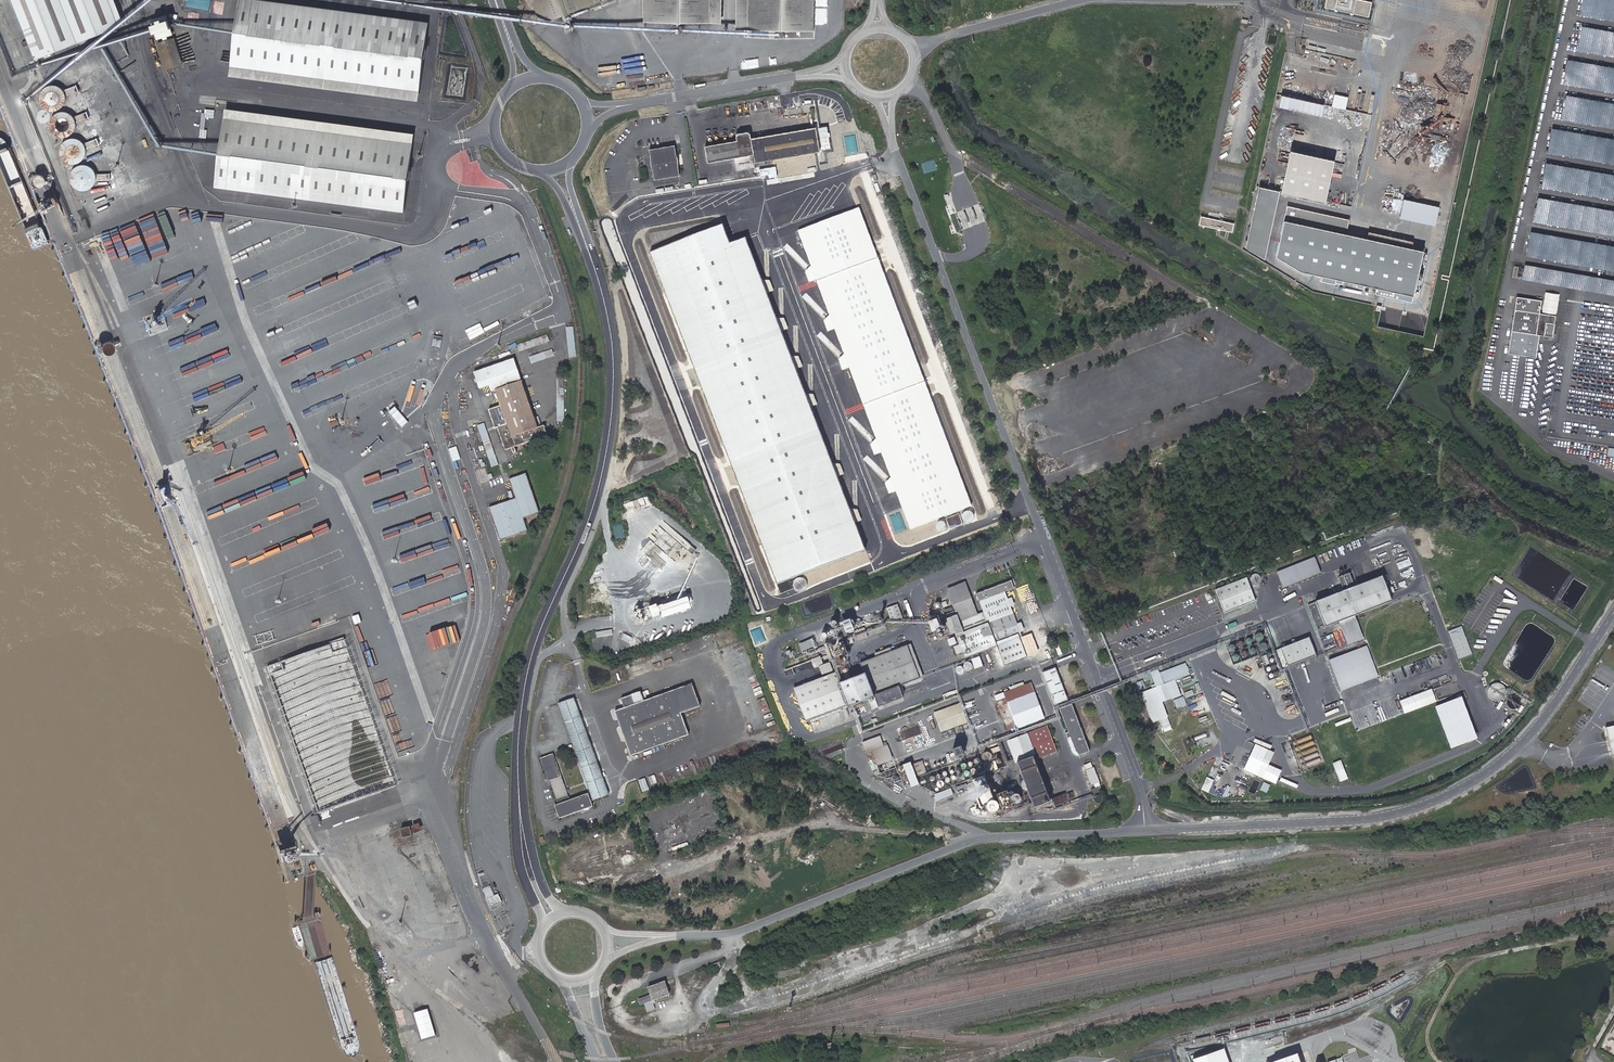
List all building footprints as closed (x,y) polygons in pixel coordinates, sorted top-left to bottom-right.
[(37,56),(123,25),(113,0),(16,0),(37,56)] [(212,0),(180,0),(179,7),(211,11),(212,0)] [(265,0),(239,0),(228,77),(419,102),(430,22),(265,0)] [(541,25),(601,2),(600,0),(531,0),(541,25)] [(644,21),(722,24),(722,0),(645,0),(644,21)] [(815,0),(737,0),(736,30),(814,31),(815,0)] [(1326,8),(1370,16),(1373,0),(1371,0),(1327,0),(1326,8)] [(1582,14),(1594,16),(1594,12),(1596,5),(1613,8),(1613,0),(1584,0),(1582,14)] [(0,3),(0,10),(5,25),(15,22),(8,1),(0,3)] [(168,14),(151,19),(165,71),(183,64),(168,14)] [(114,60),(117,69),(124,66),(121,58),(114,60)] [(1570,59),(1565,84),(1604,91),(1604,87),(1599,86),(1602,67),(1600,67),(1600,64),(1570,59)] [(66,98),(67,94),(80,89),(78,82),(64,87),(62,84),(59,82),(55,81),(52,81),(48,83),(45,85),(43,87),(41,91),(41,94),(42,98),(43,101),(46,104),(49,106),(52,107),(56,107),(59,106),(62,104),(65,101),(66,98)] [(1347,109),(1350,96),(1336,93),(1333,106),(1347,109)] [(1283,95),(1281,105),(1325,114),(1327,103),(1283,95)] [(1567,95),(1563,119),(1593,125),(1596,109),(1593,109),(1595,100),(1567,95)] [(1438,103),(1436,115),(1445,116),(1447,104),(1438,103)] [(76,124),(76,121),(90,116),(87,109),(74,114),(72,111),(69,109),(65,108),(61,108),(58,109),(55,111),(53,114),(51,117),(51,121),(51,125),(53,128),(55,131),(58,133),(62,134),(66,134),(69,132),(72,130),(74,128),(76,124)] [(414,133),(225,108),(215,186),(403,211),(414,133)] [(214,118),(214,111),(201,110),(199,138),(206,138),(207,130),(205,130),(206,117),(214,118)] [(755,164),(761,163),(784,159),(798,157),(804,156),(819,153),(819,151),(836,148),(830,116),(824,117),(824,119),(822,119),(822,116),(818,116),(819,119),(817,119),(817,118),(814,119),(815,129),(751,140),(750,132),(736,135),(737,142),(704,148),(707,164),(753,156),(755,164)] [(1554,127),(1549,152),(1579,158),(1580,154),(1574,153),(1577,139),(1578,132),(1554,127)] [(86,151),(86,147),(100,142),(97,136),(84,140),(82,138),(78,136),(75,135),(71,135),(68,136),(65,138),(62,141),(61,144),(60,148),(61,151),(63,155),(65,157),(68,159),(72,160),(75,160),(79,159),(82,157),(84,154),(86,151)] [(675,160),(674,157),(672,147),(645,151),(647,161),(647,162),(647,166),(648,169),(649,171),(650,181),(677,177),(675,167),(676,163),(675,162),(675,160)] [(1333,161),(1290,152),(1281,192),(1258,187),(1244,248),(1264,259),(1267,254),(1303,273),(1414,298),(1425,251),(1346,234),(1352,207),(1324,201),(1333,161)] [(922,162),(924,172),(937,169),(935,159),(922,162)] [(109,169),(107,162),(94,167),(92,165),(88,162),(82,161),(77,163),(73,166),(70,171),(70,177),(72,182),(77,185),(82,187),(87,186),(92,184),(95,179),(96,174),(109,169)] [(1547,162),(1543,186),(1567,190),(1569,178),(1564,178),(1566,166),(1547,162)] [(807,166),(785,175),(788,181),(810,173),(807,166)] [(761,174),(765,174),(765,176),(779,175),(778,167),(760,168),(761,174)] [(146,199),(161,193),(153,174),(138,181),(146,199)] [(85,200),(99,242),(107,239),(94,201),(110,195),(109,192),(85,200)] [(1539,198),(1535,222),(1565,227),(1566,221),(1558,219),(1559,214),(1552,213),(1553,207),(1548,206),(1549,200),(1539,198)] [(1405,199),(1402,218),(1438,224),(1441,205),(1405,199)] [(858,208),(797,231),(911,529),(971,507),(858,208)] [(59,215),(50,220),(56,229),(65,224),(59,215)] [(1200,225),(1233,231),(1235,222),(1202,216),(1200,225)] [(863,552),(744,238),(729,244),(722,226),(647,256),(775,586),(863,552)] [(1532,231),(1528,256),(1557,261),(1558,258),(1555,257),(1555,254),(1554,253),(1555,250),(1553,250),(1554,243),(1562,244),(1563,236),(1532,231)] [(132,261),(146,255),(145,252),(131,258),(132,261)] [(1553,337),(1556,316),(1540,314),(1542,301),(1517,297),(1512,331),(1553,337)] [(1379,327),(1390,327),(1391,312),(1380,311),(1379,327)] [(548,334),(517,344),(519,351),(550,341),(548,334)] [(531,363),(554,356),(552,349),(529,356),(531,363)] [(515,359),(473,373),(480,391),(489,388),(492,393),(497,391),(502,406),(489,411),(504,453),(548,437),(545,426),(538,428),(515,359)] [(500,464),(485,423),(477,425),(492,467),(500,464)] [(540,513),(526,473),(511,480),(517,498),(490,509),(500,541),(529,530),(524,519),(540,513)] [(300,493),(212,521),(313,814),(401,783),(300,493)] [(987,499),(970,504),(974,515),(990,510),(987,499)] [(613,525),(615,539),(626,537),(623,523),(613,525)] [(1316,557),(1277,572),(1284,587),(1322,572),(1316,557)] [(1350,573),(1340,577),(1346,590),(1355,587),(1350,573)] [(1315,602),(1325,627),(1340,621),(1356,615),(1392,601),(1381,577),(1315,602)] [(228,578),(221,580),(224,587),(231,584),(228,578)] [(1255,601),(1246,578),(1215,590),(1224,613),(1255,601)] [(791,591),(790,588),(792,588),(792,590),(794,592),(796,594),(799,594),(803,593),(805,590),(806,587),(806,584),(804,582),(802,580),(799,580),(795,581),(794,582),(789,584),(788,582),(775,586),(779,596),(791,591)] [(987,622),(995,642),(1018,633),(1019,636),(1022,635),(1005,591),(1014,588),(1011,580),(976,593),(983,611),(987,622)] [(978,613),(965,581),(947,588),(957,614),(959,620),(978,613)] [(658,603),(649,606),(653,617),(661,614),(662,617),(692,608),(690,602),(693,601),(691,596),(689,596),(664,604),(664,603),(660,605),(661,606),(659,606),(658,603)] [(903,621),(897,604),(886,608),(892,625),(903,621)] [(978,613),(959,620),(964,631),(987,622),(983,611),(978,613)] [(964,631),(957,614),(944,620),(949,634),(955,632),(956,634),(964,631)] [(1356,615),(1340,621),(1349,645),(1365,639),(1356,615)] [(938,618),(930,621),(934,631),(942,628),(938,618)] [(845,635),(858,630),(853,619),(839,625),(839,626),(840,626),(843,633),(844,632),(845,635)] [(996,645),(987,622),(964,631),(956,634),(964,657),(996,645)] [(1462,626),(1449,631),(1459,658),(1472,654),(1462,626)] [(612,629),(596,632),(597,637),(613,635),(612,629)] [(632,637),(625,633),(621,639),(629,643),(632,637)] [(1018,633),(995,642),(996,645),(1004,667),(1027,658),(1019,636),(1018,633)] [(1309,637),(1280,648),(1288,666),(1316,655),(1309,637)] [(812,639),(800,643),(803,651),(815,647),(812,639)] [(836,672),(793,688),(806,720),(849,704),(850,706),(875,696),(879,706),(904,696),(899,685),(919,677),(908,645),(861,662),(866,673),(840,683),(836,672)] [(1368,645),(1330,659),(1342,690),(1379,676),(1368,645)] [(812,659),(814,666),(829,662),(827,654),(812,659)] [(982,667),(979,658),(971,660),(975,670),(982,667)] [(830,662),(819,666),(823,674),(833,670),(830,662)] [(972,665),(971,664),(970,663),(969,663),(967,663),(966,664),(965,665),(964,666),(964,668),(964,669),(965,670),(966,671),(967,672),(969,672),(970,672),(972,671),(972,669),(973,668),(973,667),(972,665)] [(1175,680),(1189,674),(1185,663),(1159,673),(1158,669),(1150,672),(1156,687),(1141,693),(1153,723),(1168,717),(1162,702),(1173,698),(1170,691),(1178,688),(1175,680)] [(1055,669),(1043,674),(1055,705),(1067,701),(1055,669)] [(969,680),(962,682),(965,689),(972,687),(969,680)] [(692,683),(673,690),(681,713),(700,706),(692,683)] [(1031,683),(1004,693),(1006,698),(1017,727),(1017,729),(1044,720),(1031,683)] [(1496,683),(1493,684),(1491,685),(1489,687),(1488,690),(1487,693),(1488,696),(1490,698),(1492,700),(1495,701),(1498,701),(1500,700),(1503,698),(1504,696),(1505,693),(1505,690),(1504,687),(1502,685),(1499,684),(1496,683)] [(1432,689),(1400,700),(1405,713),(1437,701),(1432,689)] [(644,700),(641,691),(621,698),(625,707),(615,711),(631,755),(689,734),(681,713),(673,690),(644,700)] [(1518,698),(1516,697),(1514,696),(1512,696),(1510,697),(1508,698),(1507,700),(1506,702),(1507,704),(1507,706),(1509,708),(1511,709),(1513,709),(1515,709),(1517,708),(1519,706),(1520,704),(1520,702),(1519,700),(1518,698)] [(1452,748),(1479,739),(1465,697),(1437,706),(1452,748)] [(558,703),(588,785),(593,800),(609,794),(580,715),(574,698),(558,703)] [(1017,727),(1006,698),(997,702),(1008,731),(1017,727)] [(959,704),(934,713),(941,732),(967,723),(959,704)] [(1072,705),(1059,710),(1068,734),(1066,735),(1068,740),(1071,739),(1076,753),(1080,757),(1090,753),(1072,705)] [(1047,726),(1027,733),(1037,760),(1057,752),(1047,726)] [(1605,729),(1611,757),(1613,757),(1613,727),(1605,729)] [(1312,729),(1288,739),(1300,770),(1324,761),(1312,729)] [(1028,735),(1007,742),(1016,766),(1018,766),(1034,760),(1036,759),(1028,735)] [(880,736),(863,742),(866,752),(872,750),(884,746),(880,736)] [(1275,752),(1256,743),(1244,770),(1276,785),(1282,771),(1269,765),(1275,752)] [(884,746),(872,750),(877,765),(893,759),(888,745),(884,746)] [(966,747),(954,751),(957,760),(969,756),(966,747)] [(550,780),(557,799),(559,803),(555,804),(560,817),(594,805),(589,792),(570,799),(553,753),(540,757),(549,780),(550,780)] [(1347,777),(1340,759),(1332,762),(1339,780),(1347,777)] [(1034,760),(1018,766),(1036,813),(1052,807),(1034,760)] [(927,773),(922,761),(911,766),(916,777),(927,773)] [(911,764),(903,767),(911,789),(919,787),(916,777),(911,766),(911,764)] [(1098,770),(1090,773),(1098,793),(1100,792),(1106,790),(1098,770)] [(986,782),(974,786),(983,810),(995,805),(986,782)] [(1269,785),(1263,782),(1260,789),(1266,792),(1269,785)] [(1007,811),(1024,804),(1020,795),(1015,797),(1012,791),(1001,795),(1007,811)] [(1107,794),(1101,796),(1098,797),(1100,802),(1109,799),(1107,794)] [(958,795),(945,800),(947,804),(960,800),(958,795)] [(1105,803),(1103,803),(1102,804),(1101,805),(1101,806),(1101,807),(1101,808),(1102,810),(1103,811),(1104,811),(1105,811),(1106,811),(1107,810),(1108,810),(1108,809),(1109,807),(1109,806),(1108,805),(1107,804),(1106,803),(1105,803)] [(1001,812),(1000,810),(999,808),(997,807),(995,806),(993,806),(991,807),(989,809),(988,811),(988,813),(988,815),(989,817),(991,818),(993,819),(995,819),(997,819),(999,818),(1000,816),(1001,814),(1001,812)] [(976,807),(964,811),(966,819),(979,814),(976,807)] [(490,886),(482,889),(491,908),(502,903),(498,895),(495,896),(490,886)] [(395,919),(386,921),(385,917),(378,919),(381,930),(397,926),(395,919)] [(316,957),(329,955),(326,940),(319,941),(320,947),(315,948),(316,957)] [(655,1011),(652,1003),(650,1003),(668,996),(663,983),(646,990),(649,996),(638,1000),(640,1007),(648,1004),(649,1004),(645,1006),(648,1014),(655,1011)] [(390,993),(393,1008),(401,1006),(398,991),(390,993)] [(1226,1047),(1195,1058),(1197,1061),(1232,1061),(1226,1047)] [(1275,1061),(1301,1061),(1298,1053),(1275,1061)]
